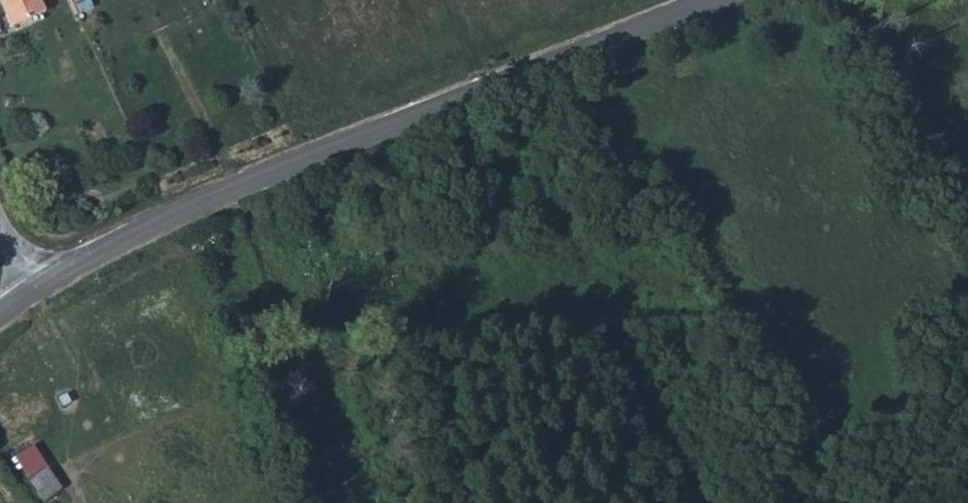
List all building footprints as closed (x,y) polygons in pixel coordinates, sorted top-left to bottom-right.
[(15,28),(49,12),(44,0),(2,0),(15,28)] [(50,467),(32,480),(46,500),(64,487),(50,467)]
